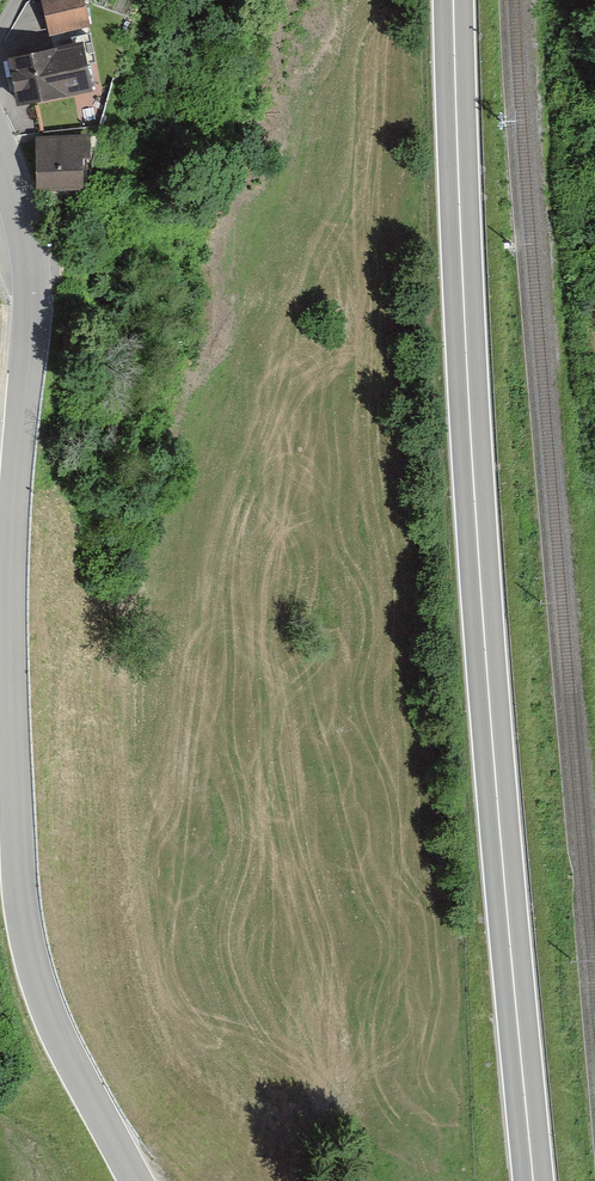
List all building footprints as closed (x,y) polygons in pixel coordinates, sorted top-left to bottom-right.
[(69,33),(122,21),(117,0),(61,0),(69,33)] [(120,33),(30,57),(44,108),(134,83),(120,33)] [(121,132),(61,136),(65,192),(125,188),(121,132)]
